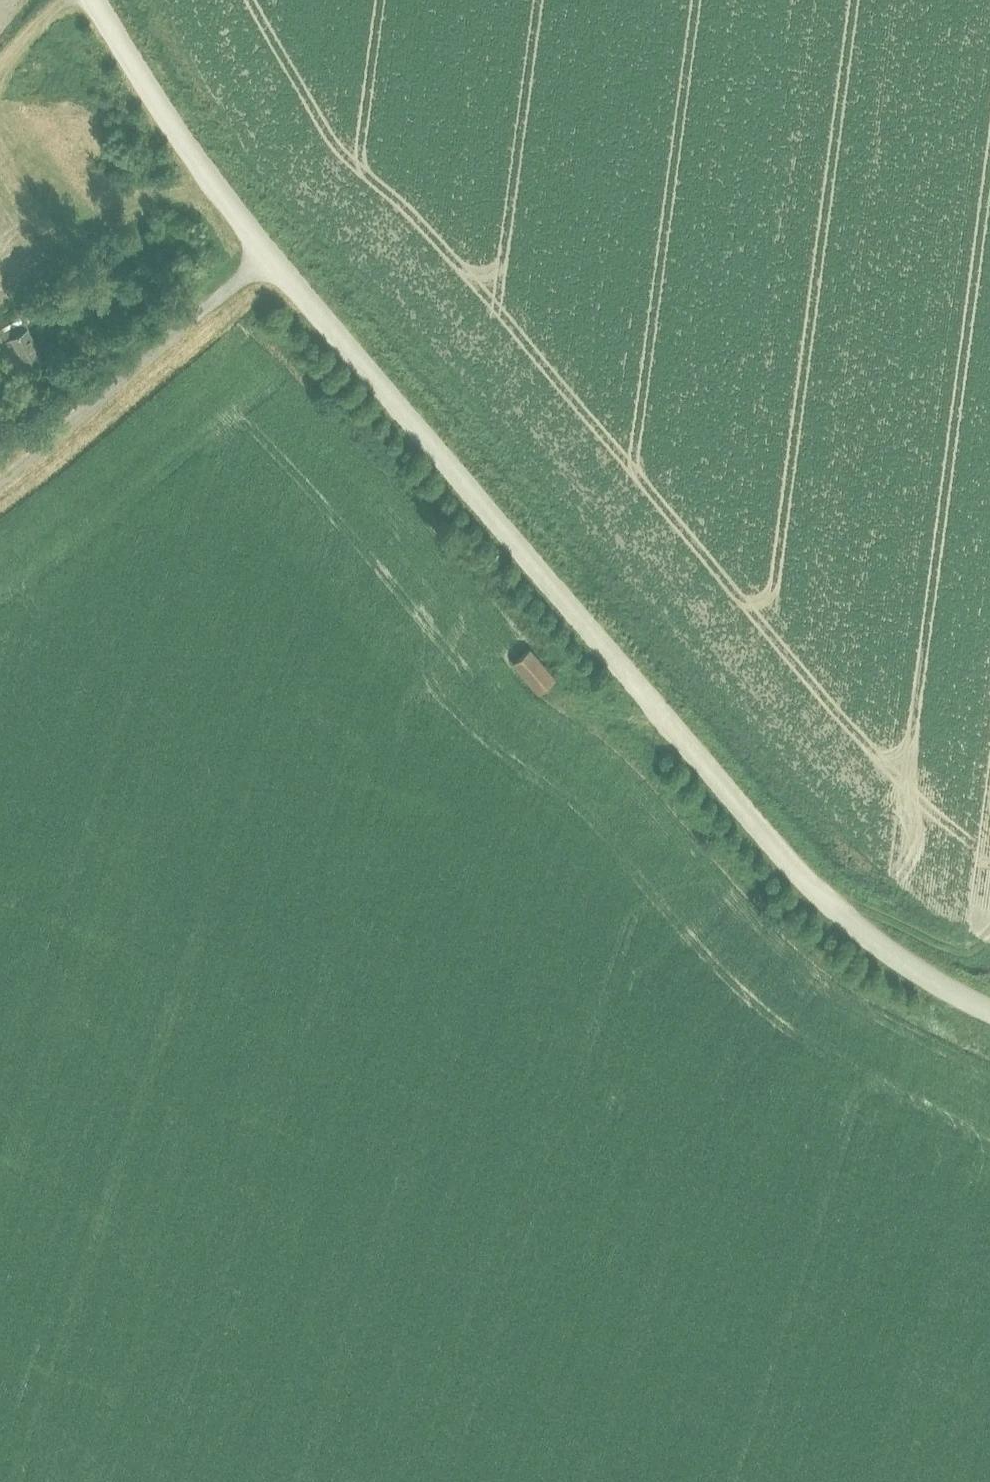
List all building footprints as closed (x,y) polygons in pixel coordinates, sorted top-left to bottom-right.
[(24,320),(32,316),(31,314),(50,304),(44,293),(16,308),(23,321),(13,327),(17,333),(0,342),(0,344),(9,360),(12,358),(17,367),(43,353),(24,320)] [(540,692),(557,679),(531,648),(514,661),(540,692)]
